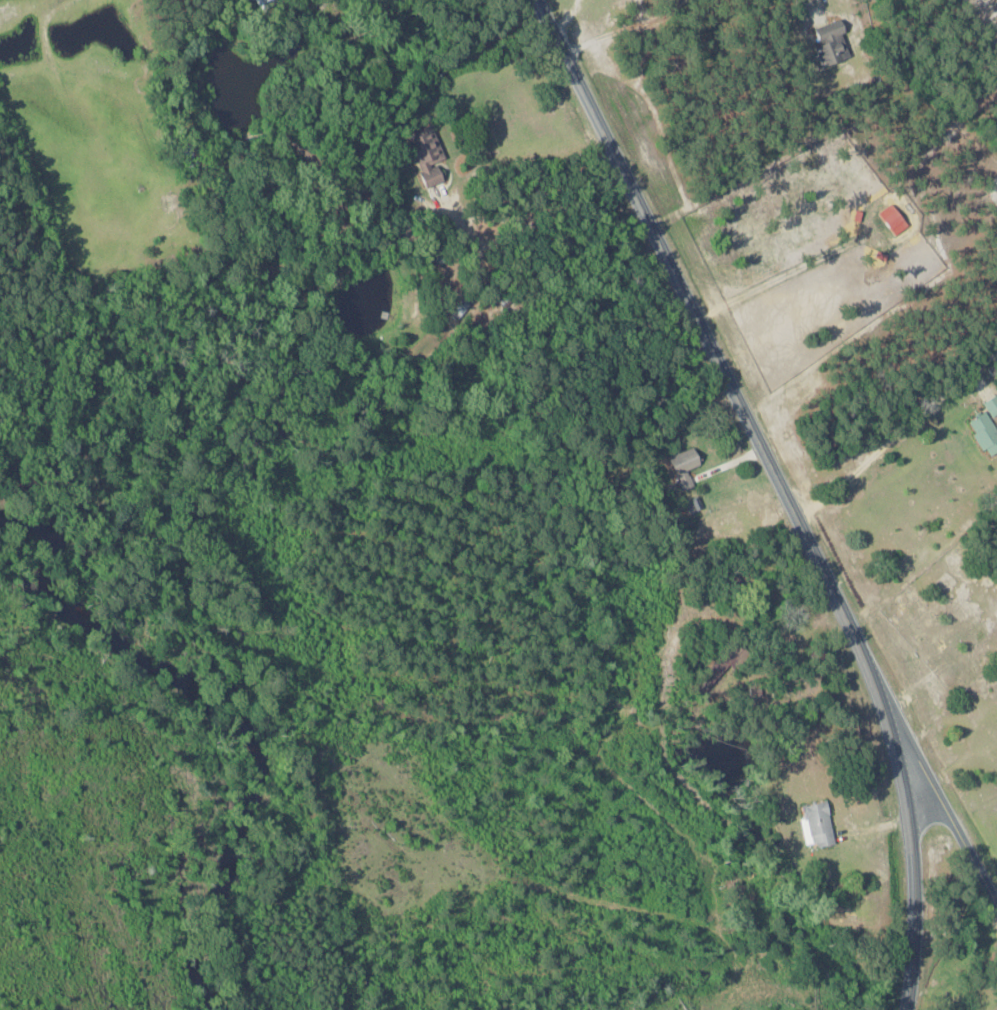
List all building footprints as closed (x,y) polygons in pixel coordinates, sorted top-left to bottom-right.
[(257,10),(278,0),(253,0),(257,10)] [(811,29),(824,66),(851,56),(843,34),(847,32),(842,18),(811,29)] [(445,181),(438,161),(445,159),(434,126),(408,135),(426,188),(445,181)] [(996,415),(996,394),(983,403),(992,418),(996,415)] [(985,456),(996,451),(996,430),(989,412),(969,421),(985,456)] [(670,455),(675,473),(700,466),(695,448),(670,455)] [(804,805),(812,847),(836,842),(827,800),(804,805)]
